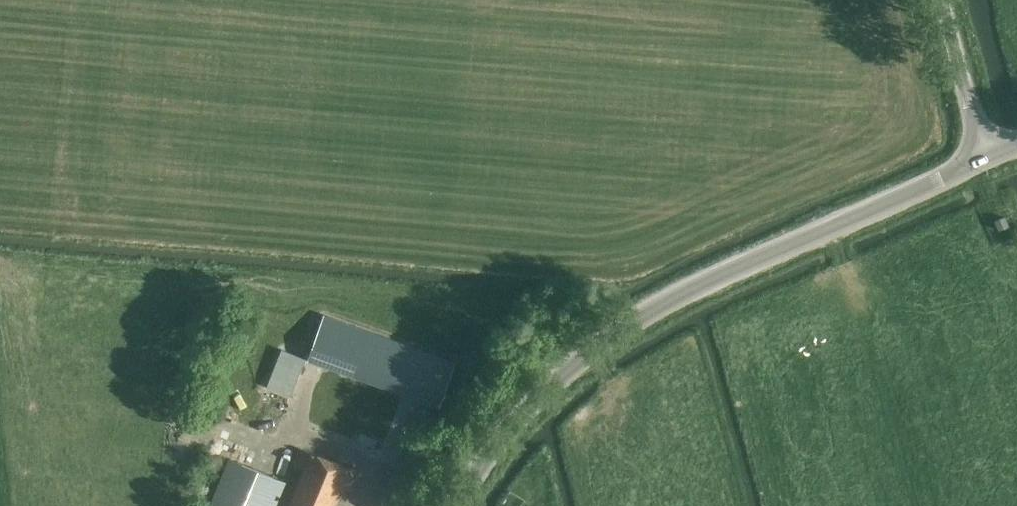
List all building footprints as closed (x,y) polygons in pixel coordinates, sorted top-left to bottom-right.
[(1003,217),(994,221),(998,230),(1007,226),(1003,217)] [(437,404),(451,365),(315,316),(301,355),(437,404)] [(281,349),(267,386),(291,395),(305,359),(281,349)] [(390,496),(386,505),(387,505),(401,505),(404,501),(426,452),(412,447),(406,463),(398,460),(383,493),(390,496)] [(304,468),(289,505),(335,505),(342,489),(347,491),(355,472),(300,449),(293,464),(304,468)] [(288,483),(231,459),(211,505),(278,505),(288,483)]
